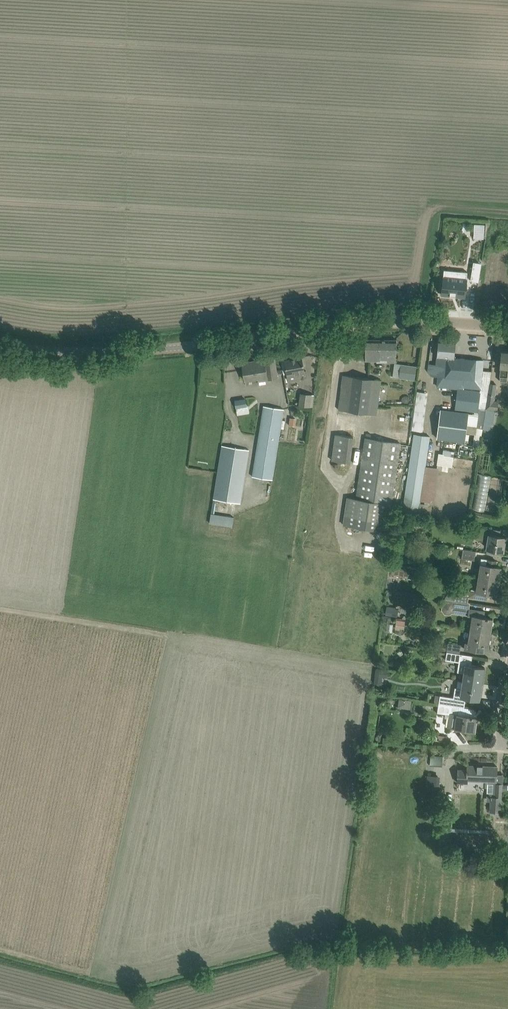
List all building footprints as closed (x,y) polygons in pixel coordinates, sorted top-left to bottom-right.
[(473,264),(471,281),(479,282),(481,265),(473,264)] [(450,295),(451,295),(451,291),(455,292),(455,296),(456,296),(456,295),(465,296),(468,272),(459,271),(444,270),(444,276),(443,276),(442,293),(450,294),(450,295)] [(485,299),(502,301),(503,292),(507,293),(507,278),(505,278),(506,275),(489,272),(485,299)] [(397,340),(357,340),(357,360),(365,360),(365,362),(396,362),(397,340)] [(439,361),(437,386),(451,387),(451,388),(458,389),(456,409),(478,411),(481,382),(483,361),(454,358),(456,342),(439,340),(438,350),(437,361),(439,361)] [(502,351),(500,376),(498,376),(498,381),(507,382),(507,372),(507,352),(502,351)] [(285,360),(282,361),(284,374),(288,374),(289,381),(307,378),(306,371),(304,371),(302,357),(285,360)] [(267,383),(266,379),(269,379),(278,378),(276,368),(274,358),(265,360),(265,359),(242,363),(245,381),(255,379),(259,378),(260,384),(267,383)] [(401,365),(400,378),(415,379),(416,367),(401,365)] [(339,409),(375,413),(379,380),(343,375),(339,409)] [(489,384),(481,382),(478,411),(478,414),(468,413),(466,433),(474,434),(473,444),(480,446),(481,440),(483,429),(486,409),(489,384)] [(495,410),(497,410),(498,402),(494,401),(496,385),(489,384),(486,409),(495,410)] [(423,431),(428,393),(416,391),(411,429),(423,431)] [(300,405),(310,407),(312,394),(301,393),(300,405)] [(246,399),(235,401),(236,409),(247,408),(246,399)] [(264,406),(253,477),(272,480),(284,409),(264,406)] [(437,439),(465,442),(466,433),(468,413),(441,409),(437,439)] [(486,409),(483,429),(488,429),(492,430),(495,410),(486,409)] [(431,433),(415,431),(404,510),(420,512),(422,501),(426,466),(431,433)] [(354,437),(334,434),(331,460),(351,463),(354,437)] [(386,532),(390,504),(392,504),(400,443),(366,438),(357,500),(346,499),(342,526),(386,532)] [(222,445),(213,499),(240,503),(249,449),(222,445)] [(440,454),(438,464),(452,467),(454,456),(440,454)] [(438,468),(426,466),(422,501),(433,503),(438,468)] [(484,518),(485,513),(470,511),(468,521),(476,522),(476,517),(484,518)] [(234,517),(212,513),(210,523),(233,526),(234,517)] [(487,548),(493,549),(503,551),(505,537),(490,535),(491,529),(477,527),(475,540),(488,542),(487,548)] [(463,549),(462,558),(475,560),(476,551),(463,549)] [(482,559),(479,578),(499,581),(501,567),(496,566),(496,561),(482,559)] [(456,592),(455,600),(455,601),(468,603),(469,597),(487,599),(488,594),(496,595),(499,581),(479,578),(477,590),(472,589),(469,591),(469,594),(456,592)] [(455,601),(455,600),(445,599),(444,603),(442,605),(441,610),(445,614),(450,615),(452,613),(466,615),(468,603),(455,601)] [(387,607),(385,615),(397,617),(399,609),(387,607)] [(473,616),(471,629),(490,632),(493,619),(484,617),(485,612),(469,609),(468,615),(473,616)] [(465,643),(464,650),(477,652),(483,653),(484,646),(488,646),(490,632),(471,629),(469,643),(465,643)] [(447,642),(446,652),(459,654),(460,644),(447,642)] [(463,672),(462,681),(481,684),(484,669),(485,669),(485,668),(470,666),(471,656),(459,654),(446,652),(445,660),(458,661),(457,671),(463,672)] [(439,704),(459,707),(464,707),(463,707),(465,697),(480,700),(480,699),(479,699),(481,684),(462,681),(461,688),(455,687),(453,697),(440,695),(439,704)] [(399,698),(397,707),(409,709),(410,699),(399,698)] [(459,707),(439,704),(437,712),(450,714),(448,727),(475,731),(477,717),(458,714),(459,707)] [(427,761),(426,769),(434,769),(434,761),(427,761)] [(497,782),(497,776),(497,766),(468,765),(467,770),(458,769),(457,783),(467,783),(467,780),(497,782)] [(427,781),(426,793),(434,793),(435,781),(427,781)] [(490,815),(500,816),(502,784),(496,784),(495,797),(491,796),(490,815)]
